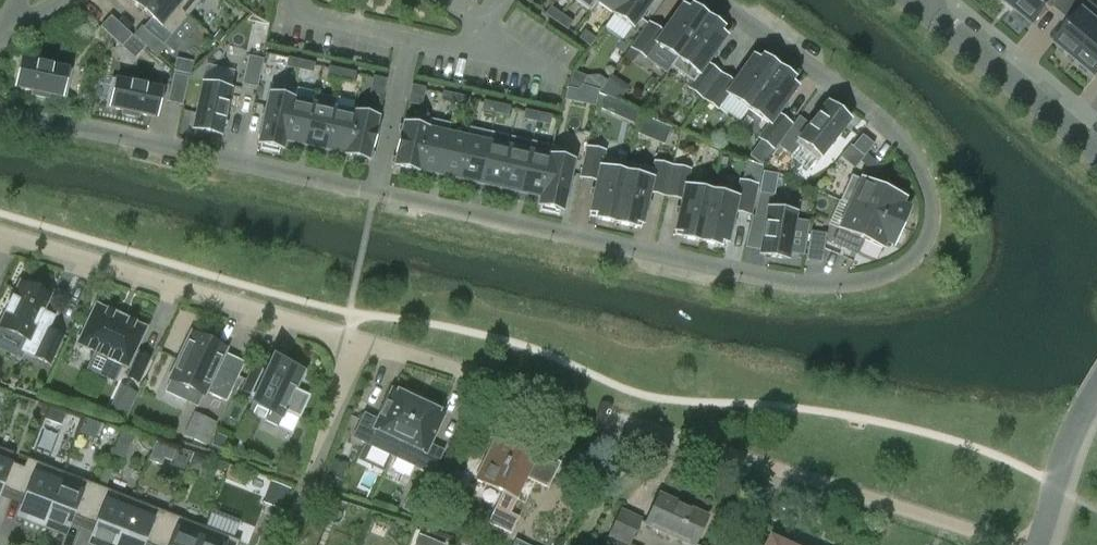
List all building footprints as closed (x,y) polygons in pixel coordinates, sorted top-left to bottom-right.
[(167,0),(129,0),(151,19),(143,29),(163,45),(187,17),(167,0)] [(187,17),(201,0),(167,0),(187,17)] [(598,0),(575,0),(590,11),(598,0)] [(590,11),(591,11),(597,3),(613,14),(623,0),(598,0),(590,11)] [(613,14),(633,29),(654,0),(623,0),(613,14)] [(1014,9),(1021,0),(1003,0),(1014,9)] [(1073,0),(1021,0),(1014,9),(1034,25),(1051,4),(1062,14),(1073,0)] [(1076,60),(1096,35),(1096,7),(1089,0),(1073,0),(1062,14),(1073,23),(1056,44),(1076,60)] [(671,68),(707,18),(691,7),(688,11),(681,6),(662,33),(649,23),(632,47),(646,58),(656,44),(676,58),(670,67),(671,68)] [(556,22),(562,15),(550,7),(545,14),(556,22)] [(562,15),(556,22),(567,30),(573,22),(562,15)] [(100,27),(122,47),(132,36),(111,16),(100,27)] [(722,29),(707,18),(671,68),(692,82),(688,87),(703,98),(723,71),(709,61),(725,38),(719,33),(722,29)] [(579,39),(590,47),(596,39),(584,31),(579,39)] [(1076,60),(1096,77),(1096,75),(1096,35),(1076,60)] [(248,56),(242,84),(257,88),(263,59),(248,56)] [(740,120),(748,109),(778,68),(762,57),(759,61),(752,57),(736,80),(723,71),(703,98),(717,108),(720,105),(740,120)] [(299,70),(301,61),(288,58),(286,67),(299,70)] [(33,92),(35,96),(44,98),(48,95),(66,99),(72,70),(26,60),(26,63),(22,62),(16,86),(21,87),(20,89),(33,92)] [(301,61),(299,70),(313,73),(315,64),(301,61)] [(340,79),(342,70),(329,67),(327,76),(340,79)] [(774,149),(791,125),(777,115),(797,88),(790,84),(793,79),(778,68),(748,109),(769,124),(759,138),(774,149)] [(342,70),(340,79),(353,82),(356,73),(342,70)] [(569,80),(582,85),(586,77),(573,71),(569,80)] [(182,105),(189,77),(173,74),(167,102),(182,105)] [(371,86),(385,89),(387,79),(373,76),(371,86)] [(157,88),(112,78),(105,107),(123,111),(126,115),(134,117),(138,114),(151,117),(152,114),(156,115),(161,92),(157,91),(157,88)] [(232,86),(203,80),(193,125),(196,126),(195,130),(219,135),(219,131),(222,131),(232,86)] [(582,85),(569,80),(566,88),(578,94),(582,85)] [(295,89),(271,84),(258,144),(282,150),(284,142),(283,142),(295,89)] [(412,85),(410,94),(423,97),(425,88),(412,85)] [(385,89),(371,86),(369,95),(383,98),(385,89)] [(283,142),(284,142),(304,146),(315,94),(314,93),(312,104),(294,99),(296,89),(295,89),(283,142)] [(454,104),(456,95),(443,92),(441,101),(454,104)] [(315,94),(304,146),(324,151),(336,98),(315,94)] [(421,106),(423,97),(410,94),(408,103),(421,106)] [(456,95),(454,104),(467,107),(470,98),(456,95)] [(345,155),(349,134),(354,113),(335,108),(337,98),(336,98),(324,151),(345,155)] [(495,113),(497,104),(484,101),(481,110),(495,113)] [(497,104),(495,113),(508,116),(510,107),(497,104)] [(845,123),(847,120),(828,105),(825,108),(823,107),(795,143),(818,161),(847,125),(845,123)] [(536,122),(538,113),(525,110),(523,119),(536,122)] [(349,134),(374,139),(376,130),(375,130),(378,118),(354,113),(349,134)] [(538,113),(536,122),(550,125),(552,116),(538,113)] [(398,145),(423,150),(430,119),(428,119),(426,129),(403,124),(401,135),(400,135),(398,145)] [(423,150),(418,172),(438,176),(450,123),(430,119),(423,150)] [(438,176),(459,181),(470,128),(469,128),(467,138),(449,134),(451,124),(450,123),(438,176)] [(491,132),(470,128),(459,181),(479,185),(491,132)] [(479,185),(499,190),(511,137),(491,132),(479,185)] [(349,134),(345,155),(369,161),(371,149),(372,149),(374,139),(349,134)] [(855,167),(874,145),(862,135),(844,157),(855,167)] [(499,190),(520,194),(531,141),(511,137),(499,190)] [(520,194),(539,198),(540,199),(552,146),(531,141),(520,194)] [(394,166),(418,172),(423,150),(398,145),(396,154),(396,155),(394,166)] [(576,151),(552,146),(540,199),(539,198),(538,206),(563,212),(576,151)] [(596,219),(614,223),(628,164),(603,158),(604,152),(587,148),(580,176),(596,180),(589,212),(597,214),(596,219)] [(664,200),(672,167),(654,163),(653,169),(628,164),(614,223),(634,227),(635,222),(643,224),(649,196),(664,200)] [(672,167),(664,200),(681,203),(674,231),(682,233),(681,238),(699,242),(711,193),(713,182),(688,176),(689,171),(672,167)] [(840,201),(849,205),(850,204),(893,224),(904,199),(851,175),(840,201)] [(711,193),(699,242),(719,246),(720,241),(728,243),(735,211),(751,214),(757,186),(739,182),(736,198),(711,193)] [(796,209),(771,205),(773,195),(759,193),(755,217),(765,219),(759,250),(762,251),(761,255),(785,259),(786,255),(789,255),(796,209)] [(857,238),(882,248),(893,224),(850,204),(849,205),(832,243),(851,251),(857,238)] [(806,260),(821,263),(826,234),(811,232),(806,260)] [(50,296),(20,282),(13,298),(12,298),(5,313),(6,313),(0,325),(0,328),(27,341),(23,350),(36,356),(49,329),(54,318),(42,312),(50,296)] [(96,305),(77,344),(127,368),(129,365),(132,367),(127,377),(139,382),(150,359),(138,353),(138,355),(134,353),(146,328),(96,305)] [(49,329),(36,356),(52,363),(64,336),(49,329)] [(218,367),(226,349),(191,333),(170,379),(171,380),(166,392),(187,401),(192,390),(204,396),(206,392),(226,402),(238,376),(218,367)] [(302,372),(273,359),(266,375),(253,369),(242,391),(255,397),(252,403),(272,413),(273,411),(276,412),(278,408),(300,418),(310,396),(295,388),(302,372)] [(393,456),(420,397),(406,391),(404,395),(392,390),(378,421),(364,414),(353,438),(393,456)] [(420,397),(393,456),(431,475),(443,451),(429,445),(444,414),(432,409),(435,404),(420,397)] [(210,443),(216,419),(193,413),(187,437),(210,443)] [(510,513),(517,500),(527,478),(548,488),(561,463),(538,453),(537,456),(497,438),(477,481),(502,493),(488,523),(497,527),(498,526),(511,532),(519,517),(510,513)] [(1,488),(13,493),(23,467),(11,462),(14,453),(0,448),(0,489),(1,488)] [(23,467),(13,493),(26,498),(18,517),(29,521),(29,522),(30,523),(30,522),(35,524),(34,525),(36,525),(36,524),(41,526),(40,527),(41,527),(62,472),(27,458),(23,467)] [(62,472),(41,527),(42,526),(46,528),(46,529),(47,530),(48,529),(52,530),(52,531),(53,532),(53,531),(64,535),(72,515),(84,520),(98,486),(62,472)] [(336,479),(323,475),(319,487),(332,491),(336,479)] [(84,520),(97,525),(89,544),(90,544),(116,544),(133,499),(98,486),(84,520)] [(691,544),(696,544),(708,517),(659,495),(646,525),(691,544)] [(116,544),(142,544),(143,543),(148,544),(157,544),(169,513),(133,499),(116,544)] [(614,544),(633,544),(631,544),(642,518),(621,508),(608,537),(615,541),(614,544)] [(157,544),(197,544),(204,527),(169,513),(157,544)] [(197,544),(238,544),(240,541),(204,527),(197,544)] [(485,541),(472,537),(470,544),(483,544),(485,541)]
